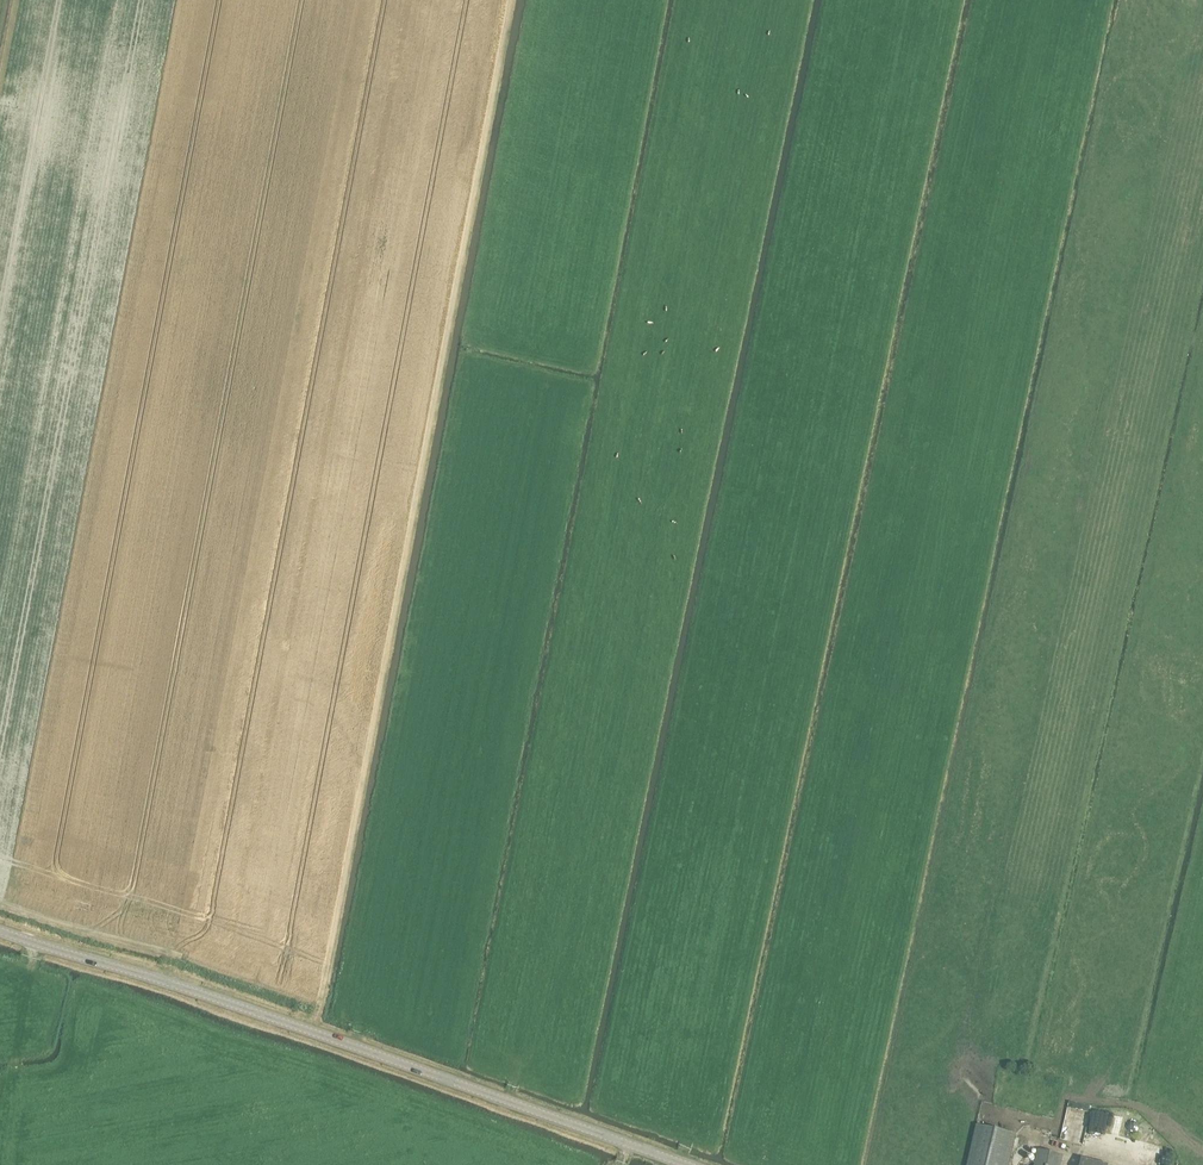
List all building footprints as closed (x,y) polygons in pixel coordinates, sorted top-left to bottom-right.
[(1079,1110),(1079,1102),(1070,1102),(1069,1114),(1089,1115),(1090,1110),(1079,1110)] [(1126,1135),(1131,1118),(1093,1109),(1089,1126),(1126,1135)] [(1016,1134),(977,1125),(968,1164),(1009,1164),(1016,1134)] [(1064,1125),(1062,1137),(1080,1140),(1082,1128),(1064,1125)] [(1063,1156),(1039,1150),(1035,1164),(1061,1164),(1063,1156)]
